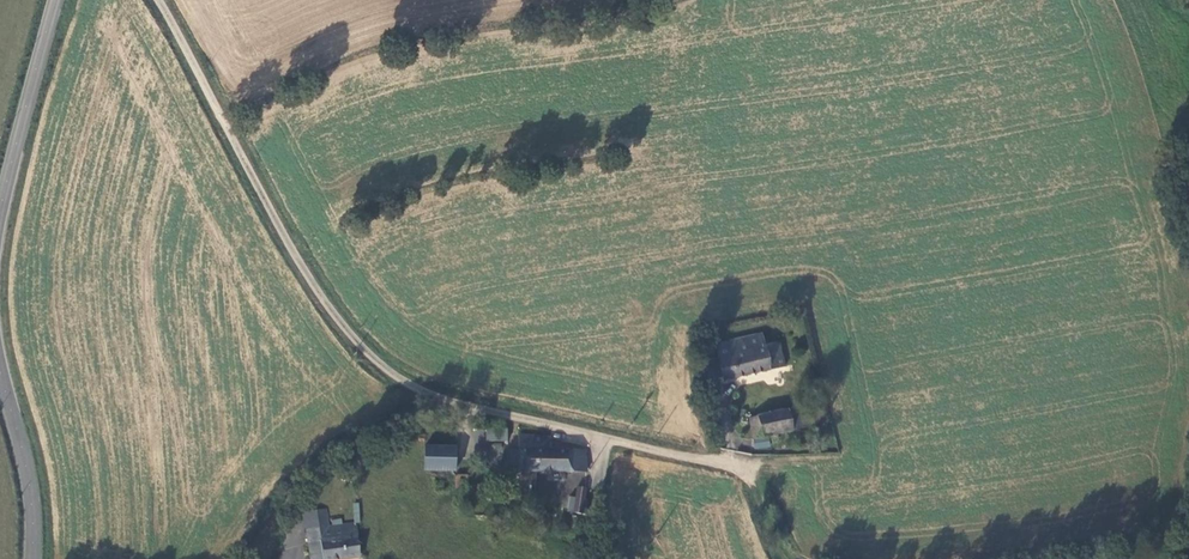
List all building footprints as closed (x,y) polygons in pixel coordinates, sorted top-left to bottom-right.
[(723,380),(784,367),(779,344),(763,346),(760,336),(717,346),(719,357),(719,358),(722,377),(723,380)] [(722,377),(719,358),(703,361),(707,380),(722,377)] [(803,407),(789,411),(793,432),(808,429),(803,407)] [(793,432),(789,411),(750,418),(755,440),(793,432)] [(507,442),(507,427),(486,427),(485,441),(507,442)] [(518,465),(518,471),(587,472),(588,450),(550,448),(549,435),(519,436),(519,450),(506,449),(506,465),(518,465)] [(489,456),(500,458),(503,445),(493,442),(489,456)] [(457,469),(457,445),(426,445),(427,470),(457,469)] [(749,484),(752,487),(758,485),(759,481),(758,478),(755,476),(751,477),(748,480),(749,484)] [(575,498),(584,498),(584,485),(576,486),(575,498)] [(314,558),(344,558),(364,555),(361,533),(359,523),(344,526),(343,520),(333,522),(335,527),(330,528),(327,509),(305,513),(314,558)]
